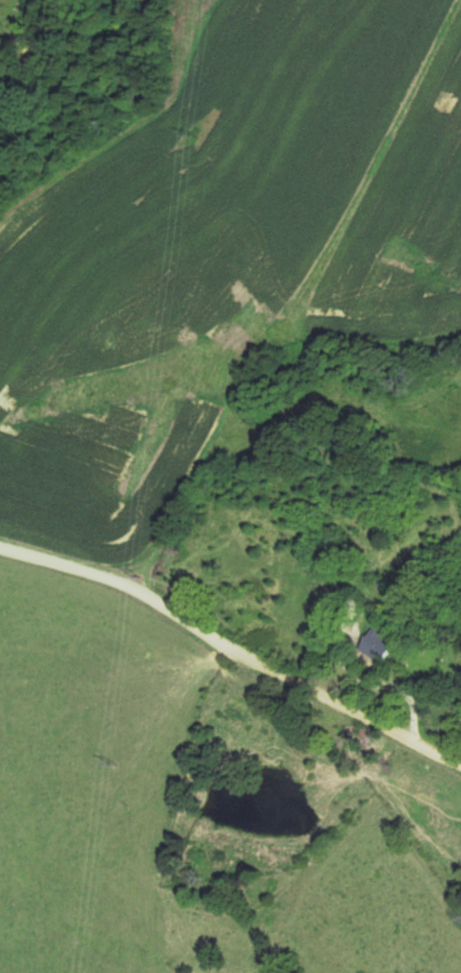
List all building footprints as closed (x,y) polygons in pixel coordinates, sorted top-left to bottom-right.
[(383,634),(387,628),(378,622),(362,648),(385,662),(397,643),(383,634)]
